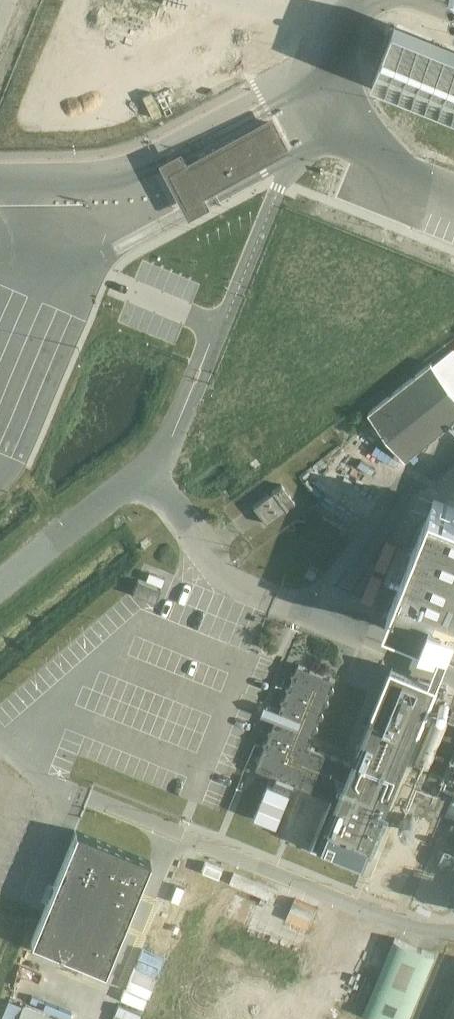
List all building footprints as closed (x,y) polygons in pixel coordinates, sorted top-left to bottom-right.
[(453,102),(453,42),(398,19),(377,71),(453,102)] [(174,173),(170,175),(183,200),(187,197),(190,203),(204,195),(290,150),(272,116),(186,161),(172,168),(174,173)] [(432,362),(369,412),(407,459),(453,422),(453,389),(432,362)] [(255,507),(268,524),(295,503),(282,486),(255,507)] [(435,501),(388,616),(434,634),(437,627),(443,630),(453,634),(453,508),(435,501)] [(161,588),(139,579),(133,592),(156,601),(161,588)] [(336,679),(299,664),(296,671),(292,673),(294,677),(291,684),(287,686),(289,690),(286,697),(282,698),(284,703),(273,728),(269,730),(271,734),(268,740),(264,742),(266,746),(257,768),(332,799),(312,848),(341,859),(343,855),(365,864),(438,684),(387,663),(347,761),(309,746),(315,730),(319,729),(317,725),(321,717),(324,716),(323,712),(326,705),(329,704),(328,700),(331,692),(335,691),(333,687),(336,679)] [(278,778),(264,813),(289,822),(302,787),(278,778)] [(414,797),(434,805),(438,795),(418,787),(414,797)] [(414,817),(412,816),(410,816),(407,817),(405,818),(404,820),(403,822),(403,824),(403,827),(405,829),(406,830),(409,831),(411,831),(413,831),(415,830),(417,828),(418,825),(418,823),(417,821),(416,819),(414,817)] [(150,860),(76,830),(32,941),(104,971),(150,860)] [(416,1001),(435,955),(408,943),(402,941),(394,938),(375,985),(364,1013),(380,1018),(409,1018),(416,1001)] [(81,1018),(19,995),(10,1018),(81,1018)]
